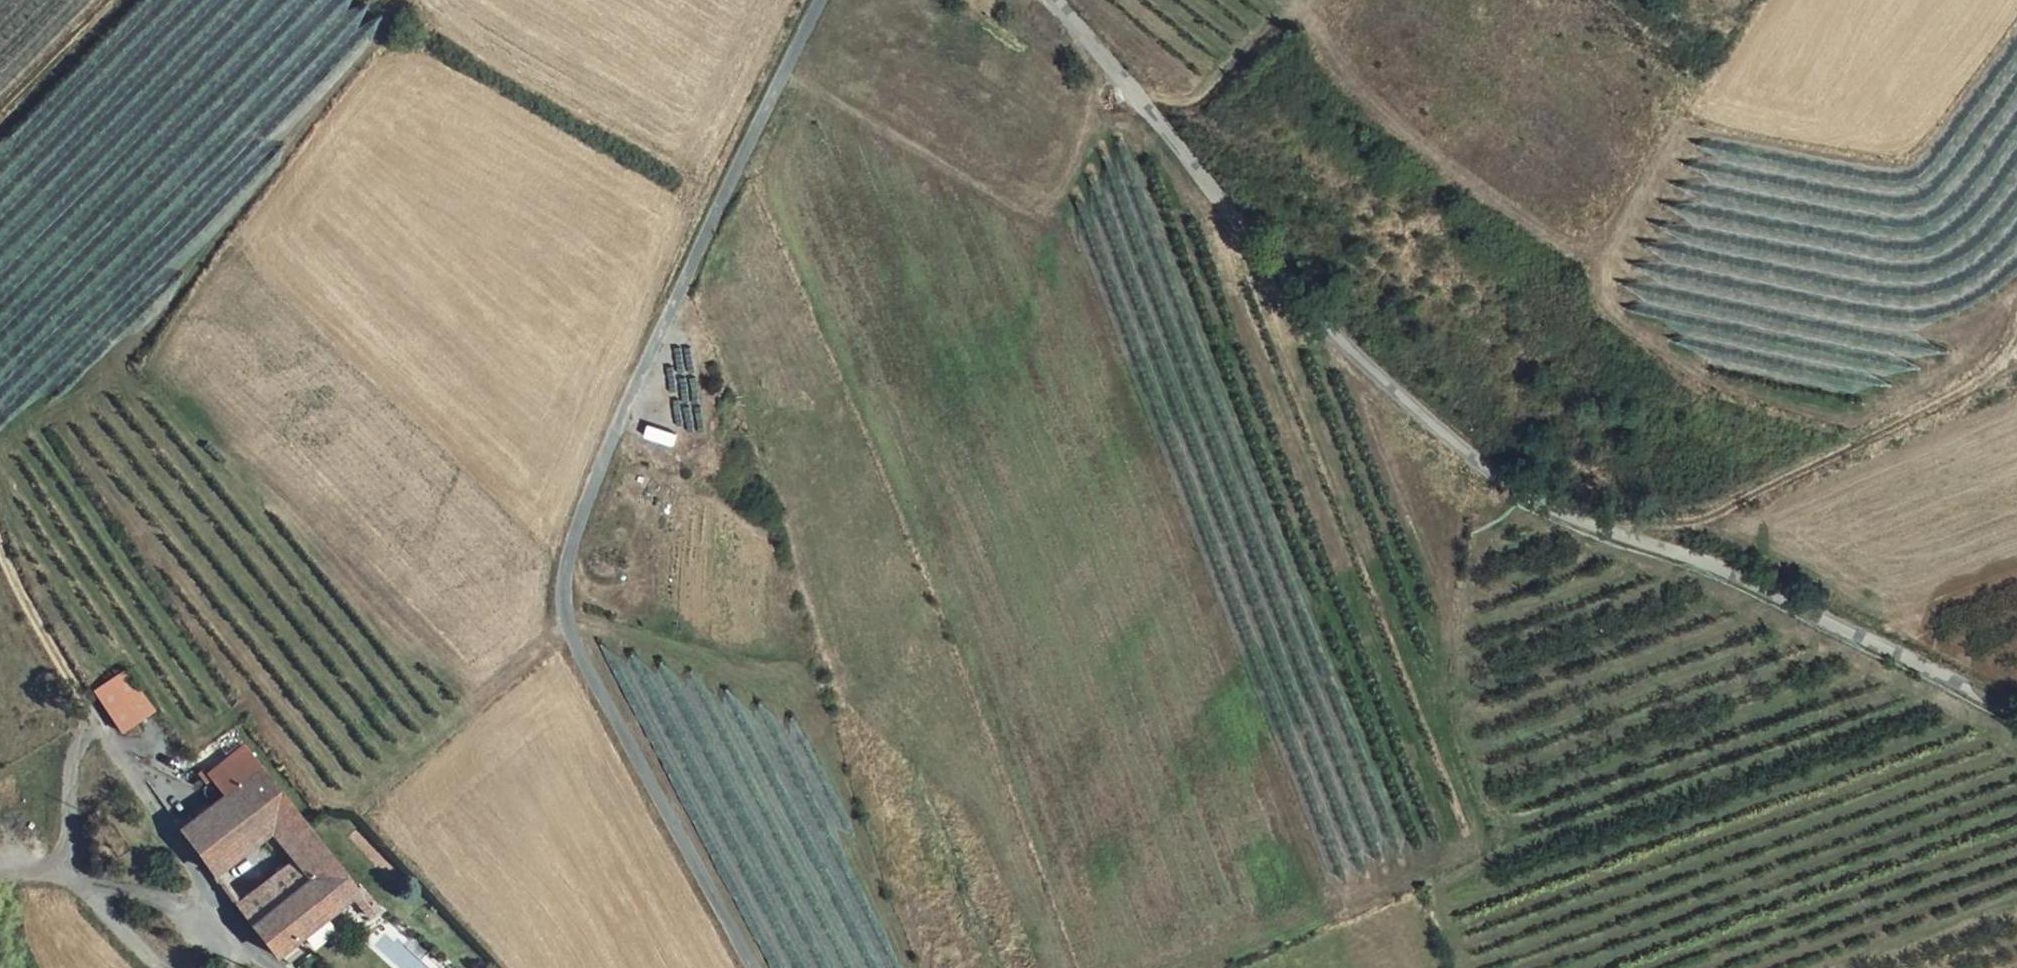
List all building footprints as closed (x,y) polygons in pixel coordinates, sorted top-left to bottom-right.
[(1095,438),(1106,444),(1110,435),(1100,428),(1095,438)] [(192,839),(213,867),(264,829),(273,842),(304,820),(244,737),(204,764),(221,792),(180,821),(192,839)] [(302,882),(251,919),(267,941),(274,950),(276,951),(356,892),(304,820),(273,842),(276,845),(285,859),(302,882)] [(285,859),(234,896),(251,919),(302,882),(285,859)]
